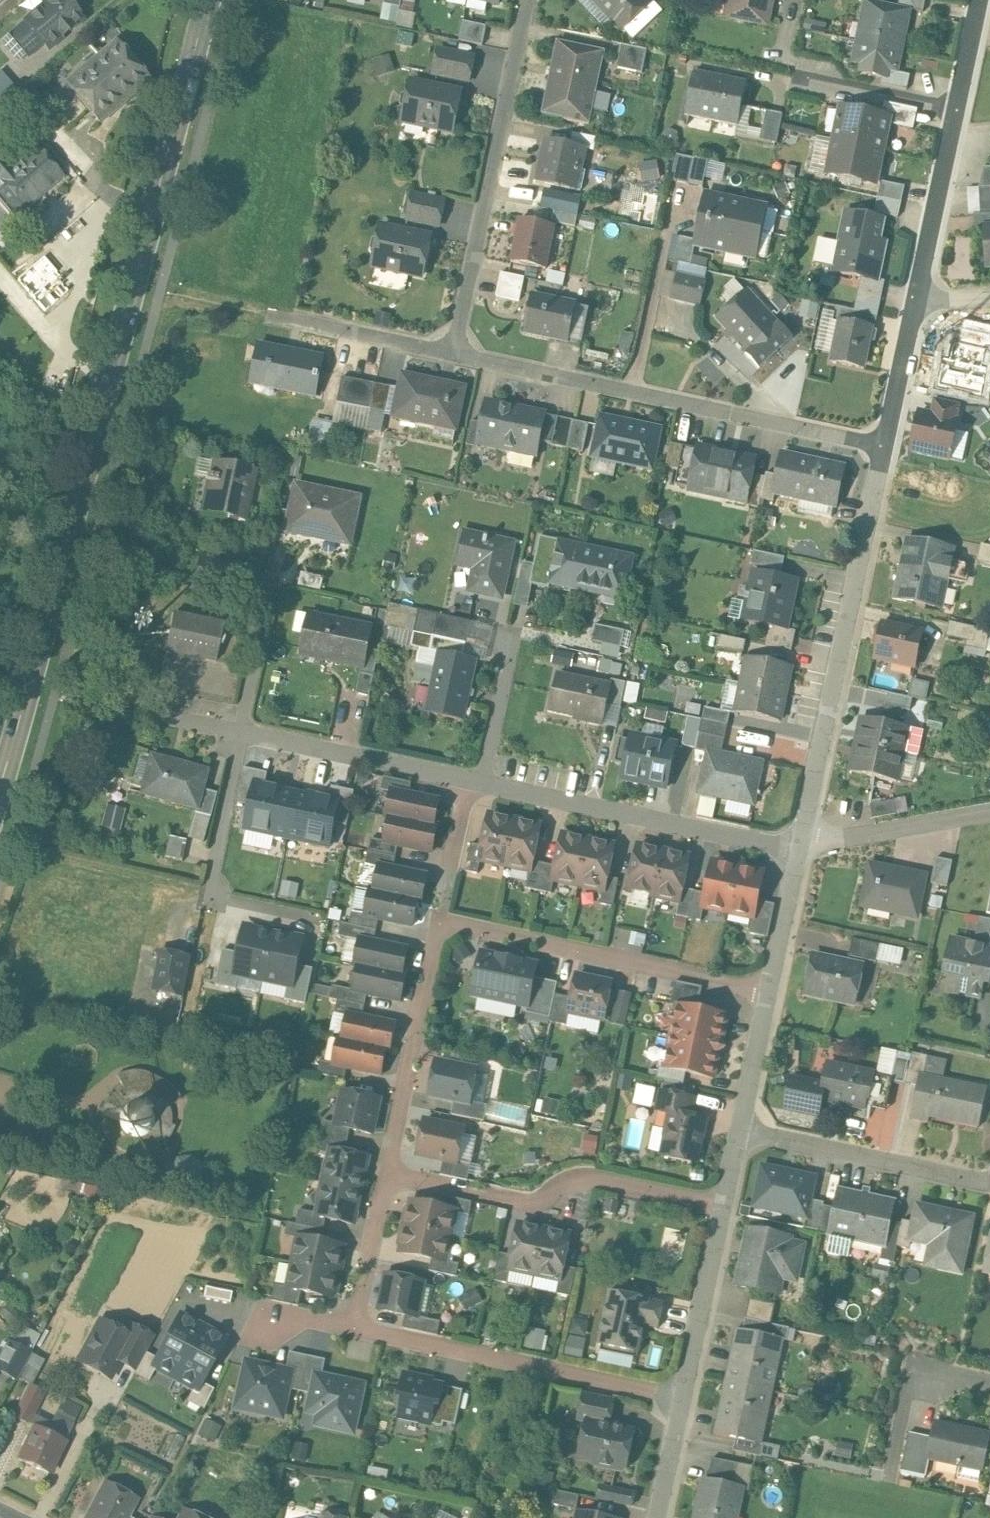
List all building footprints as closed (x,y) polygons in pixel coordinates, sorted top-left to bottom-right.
[(45,5),(25,22),(43,43),(48,49),(82,20),(65,0),(46,0),(45,5)] [(654,0),(592,0),(624,33),(656,2),(654,0)] [(727,16),(769,25),(774,0),(730,0),(727,16)] [(867,0),(864,0),(856,41),(903,51),(912,9),(898,6),(867,0)] [(898,6),(912,9),(923,12),(926,0),(899,0),(898,6)] [(487,25),(464,20),(460,38),(483,44),(487,25)] [(25,22),(10,35),(27,55),(28,56),(43,43),(25,22)] [(27,55),(10,35),(1,43),(18,63),(27,55)] [(903,51),(856,41),(851,62),(862,65),(861,72),(882,76),(884,69),(898,72),(899,72),(903,51)] [(606,53),(558,42),(542,114),(591,125),(606,53)] [(116,44),(69,85),(78,96),(101,122),(148,81),(116,44)] [(649,50),(624,45),(619,69),(644,74),(649,50)] [(474,56),(439,48),(434,74),(469,82),(474,56)] [(15,87),(5,69),(0,71),(0,94),(15,87)] [(747,80),(694,69),(685,115),(738,125),(747,80)] [(898,72),(884,69),(882,76),(880,84),(907,90),(910,75),(899,72),(898,72)] [(461,92),(412,82),(409,93),(407,93),(403,96),(401,105),(404,109),(406,110),(404,121),(452,131),(461,92)] [(78,96),(69,85),(62,91),(71,102),(78,96)] [(918,108),(885,101),(881,118),(888,119),(887,123),(913,128),(918,108)] [(783,113),(766,110),(760,139),(777,143),(783,113)] [(881,118),(841,110),(835,140),(882,150),(887,123),(888,119),(881,118)] [(597,138),(574,133),(572,144),(587,147),(586,149),(595,150),(597,138)] [(572,144),(546,139),(537,182),(577,191),(586,149),(587,147),(572,144)] [(882,150),(835,140),(828,172),(875,182),(882,150)] [(10,168),(0,155),(0,176),(27,208),(62,177),(35,146),(10,168)] [(694,158),(677,155),(671,181),(688,184),(694,158)] [(641,161),(641,178),(659,178),(658,160),(641,161)] [(983,167),(979,188),(989,187),(989,167),(983,167)] [(904,186),(881,182),(878,197),(901,201),(904,186)] [(979,188),(981,214),(989,214),(989,187),(979,188)] [(979,188),(967,189),(969,215),(973,215),(981,214),(979,188)] [(444,201),(413,194),(408,220),(439,226),(444,201)] [(768,207),(705,195),(700,220),(763,233),(768,207)] [(901,201),(878,197),(875,212),(898,216),(901,201)] [(578,215),(555,211),(553,223),(576,227),(578,215)] [(882,220),(846,213),(833,271),(862,277),(876,280),(877,279),(881,257),(875,256),(882,220)] [(973,215),(975,230),(985,229),(985,228),(989,228),(989,214),(981,214),(973,215)] [(555,227),(520,220),(511,262),(546,269),(555,227)] [(763,233),(700,220),(696,240),(695,246),(758,258),(763,233)] [(431,237),(382,226),(379,238),(377,237),(373,240),(371,250),(374,254),(376,254),(373,265),(422,276),(431,237)] [(696,240),(679,237),(674,262),(692,265),(695,246),(696,240)] [(525,278),(501,273),(496,296),(520,301),(525,278)] [(706,281),(676,274),(671,300),(700,307),(706,281)] [(876,280),(862,277),(855,311),(878,316),(879,316),(886,281),(877,279),(876,280)] [(793,336),(749,289),(718,318),(749,352),(747,354),(759,367),(793,336)] [(577,304),(533,295),(525,333),(569,342),(569,340),(566,339),(573,305),(576,306),(577,304)] [(855,311),(836,307),(833,322),(841,323),(841,322),(871,328),(870,329),(875,330),(878,316),(855,311)] [(871,328),(841,322),(841,323),(833,360),(863,367),(870,329),(871,328)] [(634,334),(623,332),(618,352),(629,355),(634,334)] [(323,355),(322,357),(264,345),(264,342),(261,341),(252,385),(282,392),(283,388),(314,395),(313,398),(315,399),(325,355),(323,355)] [(466,387),(403,373),(393,416),(457,430),(466,387)] [(374,384),(344,378),(338,403),(369,410),(374,384)] [(390,387),(374,384),(369,410),(385,413),(390,387)] [(960,405),(934,399),(930,415),(957,421),(960,405)] [(544,415),(488,403),(484,424),(480,443),(481,443),(536,455),(544,415)] [(930,415),(920,412),(911,449),(949,458),(957,421),(930,415)] [(661,430),(601,417),(592,458),(652,471),(661,430)] [(574,421),(558,418),(552,445),(568,448),(574,421)] [(484,424),(471,421),(466,445),(480,448),(481,443),(480,443),(484,424)] [(589,425),(574,421),(568,448),(583,452),(589,425)] [(697,449),(671,443),(666,467),(678,470),(675,485),(689,488),(697,449)] [(754,461),(699,450),(700,448),(697,447),(697,449),(689,488),(689,490),(691,490),(691,489),(745,500),(747,500),(752,476),(756,459),(754,459),(754,461)] [(843,468),(782,455),(777,475),(774,492),(776,492),(835,505),(843,468)] [(256,470),(200,459),(200,461),(219,464),(216,477),(207,476),(206,482),(210,483),(204,512),(201,512),(201,513),(245,522),(256,470)] [(777,475),(766,473),(765,478),(761,499),(774,502),(776,492),(774,492),(777,475)] [(752,476),(747,500),(745,500),(744,505),(759,509),(761,499),(765,478),(752,476)] [(360,498),(296,484),(290,512),(286,531),(287,531),(316,537),(317,534),(351,541),(360,498)] [(290,512),(279,509),(273,534),(286,537),(287,531),(286,531),(290,512)] [(513,544),(463,533),(458,556),(477,560),(470,591),(501,598),(513,544)] [(581,545),(541,536),(531,584),(549,588),(550,584),(572,589),(581,545)] [(953,551),(907,542),(895,598),(941,607),(953,551)] [(982,544),(979,561),(989,564),(989,546),(982,544)] [(634,556),(581,545),(572,589),(624,600),(634,556)] [(780,556),(753,551),(750,565),(777,570),(780,556)] [(796,580),(754,570),(743,621),(770,627),(785,630),(786,628),(796,580)] [(223,624),(173,614),(165,651),(215,662),(223,624)] [(371,627),(309,614),(301,655),(362,668),(363,668),(367,649),(371,627)] [(471,621),(438,614),(433,636),(466,643),(471,621)] [(949,621),(946,636),(967,640),(966,646),(987,650),(989,636),(989,630),(949,621)] [(923,632),(882,624),(875,660),(915,668),(923,632)] [(624,631),(595,625),(592,641),(621,647),(624,631)] [(785,630),(770,627),(766,645),(791,650),(795,630),(786,628),(785,630)] [(747,641),(721,635),(718,647),(744,652),(747,641)] [(466,643),(433,636),(430,651),(438,652),(438,651),(463,657),(466,643)] [(571,664),(574,652),(555,647),(552,660),(571,664)] [(367,649),(363,668),(362,668),(356,693),(369,697),(379,652),(367,649)] [(463,657),(438,651),(438,652),(425,712),(464,721),(477,660),(463,657)] [(792,666),(747,657),(742,683),(786,692),(792,666)] [(598,671),(621,675),(623,662),(600,658),(598,671)] [(610,685),(557,674),(549,710),(584,717),(583,721),(602,725),(607,705),(611,685),(610,685)] [(626,682),(611,679),(610,685),(611,685),(607,705),(620,708),(626,682)] [(786,692),(742,683),(736,711),(780,721),(786,692)] [(913,698),(889,693),(886,705),(910,710),(913,698)] [(666,720),(668,711),(647,707),(645,716),(666,720)] [(730,713),(705,707),(702,719),(728,725),(730,713)] [(702,720),(688,717),(682,746),(696,749),(699,733),(702,720)] [(903,752),(917,755),(923,730),(862,717),(857,742),(904,752),(903,752)] [(702,719),(702,720),(699,733),(725,738),(728,725),(702,719)] [(725,738),(699,733),(696,749),(707,751),(721,754),(725,738)] [(676,747),(630,737),(621,776),(667,786),(676,747)] [(904,752),(857,742),(850,772),(897,782),(898,778),(911,781),(917,755),(903,752),(904,752)] [(721,754),(707,751),(699,793),(753,804),(756,794),(760,795),(761,793),(756,792),(762,763),(721,754)] [(208,771),(152,755),(141,793),(196,809),(198,809),(204,788),(208,771)] [(243,767),(236,802),(252,806),(246,829),(287,838),(297,791),(266,785),(269,773),(243,767)] [(411,783),(384,777),(381,790),(391,792),(391,791),(409,794),(411,783)] [(329,798),(297,791),(287,838),(329,847),(334,823),(347,826),(354,791),(332,786),(329,798)] [(218,793),(204,788),(198,809),(196,809),(195,812),(211,816),(212,816),(218,793)] [(409,794),(391,791),(391,792),(386,816),(437,827),(437,826),(433,825),(438,801),(409,794)] [(697,814),(712,817),(717,798),(701,795),(697,814)] [(893,800),(870,804),(872,818),(896,814),(893,800)] [(105,803),(101,825),(120,828),(124,806),(105,803)] [(195,812),(189,837),(204,842),(211,816),(195,812)] [(514,820),(489,815),(482,846),(479,859),(480,860),(505,865),(514,820)] [(437,827),(386,816),(386,817),(389,817),(384,841),(384,842),(398,845),(431,852),(437,827)] [(540,826),(514,820),(505,865),(529,870),(530,870),(532,861),(540,826)] [(588,840),(562,835),(556,866),(553,880),(554,880),(578,885),(588,840)] [(182,860),(186,839),(170,836),(165,857),(182,860)] [(398,845),(384,842),(384,841),(371,838),(368,851),(395,857),(398,845)] [(613,846),(588,840),(578,885),(603,890),(604,890),(607,877),(613,846)] [(471,843),(465,871),(477,873),(480,860),(479,859),(482,846),(471,843)] [(638,846),(628,891),(654,896),(663,852),(638,846)] [(395,857),(368,851),(365,864),(379,867),(379,866),(393,869),(395,857)] [(689,857),(663,852),(654,896),(679,902),(682,888),(689,857)] [(952,861),(937,858),(931,883),(947,886),(952,861)] [(544,863),(532,861),(530,870),(529,870),(526,888),(538,891),(544,863)] [(737,868),(712,862),(705,893),(702,907),(703,907),(728,912),(737,868)] [(556,866),(544,863),(538,891),(551,893),(554,880),(553,880),(556,866)] [(926,877),(871,865),(862,905),(916,917),(926,877)] [(393,869),(379,866),(379,867),(374,891),(417,900),(421,901),(426,876),(393,869)] [(763,873),(737,868),(728,912),(752,918),(753,918),(757,900),(763,873)] [(618,879),(607,877),(604,890),(603,890),(600,904),(613,906),(618,879)] [(694,891),(682,888),(679,902),(676,916),(688,918),(694,891)] [(374,891),(370,890),(365,915),(365,916),(379,918),(412,925),(417,900),(374,891)] [(694,891),(688,918),(701,921),(703,907),(702,907),(705,893),(694,891)] [(775,904),(757,900),(753,918),(752,918),(749,933),(767,937),(775,904)] [(365,915),(351,912),(349,924),(376,930),(379,918),(365,916),(365,915)] [(341,923),(338,936),(360,940),(360,939),(373,942),(376,930),(349,924),(341,923)] [(263,980),(274,933),(253,929),(242,936),(238,953),(234,974),(239,975),(263,980)] [(274,933),(263,980),(288,985),(293,987),(298,965),(301,948),(295,938),(274,933)] [(373,942),(360,939),(360,940),(355,965),(405,975),(402,974),(407,949),(373,942)] [(880,944),(852,939),(849,956),(876,962),(880,944)] [(951,939),(944,974),(951,975),(948,990),(966,994),(966,995),(980,998),(983,982),(989,983),(989,979),(989,947),(951,939)] [(237,989),(239,975),(234,974),(238,953),(224,949),(216,984),(237,989)] [(191,959),(158,952),(150,987),(184,994),(191,959)] [(517,962),(500,958),(500,956),(481,952),(472,995),(526,1007),(528,1007),(534,977),(536,964),(518,960),(517,962)] [(863,965),(813,955),(805,994),(854,1005),(863,965)] [(293,987),(288,985),(285,999),(306,1003),(313,968),(298,965),(293,987)] [(405,975),(355,965),(358,966),(353,990),(353,991),(367,994),(400,1001),(405,975)] [(611,984),(576,976),(571,998),(568,1012),(569,1012),(604,1019),(611,984)] [(557,982),(534,977),(528,1007),(526,1007),(525,1012),(550,1018),(555,994),(557,982)] [(702,987),(675,981),(670,1004),(678,1006),(678,1005),(697,1010),(702,987)] [(353,990),(332,985),(329,998),(364,1006),(367,994),(353,991),(353,990)] [(618,991),(610,1024),(623,1027),(631,994),(618,991)] [(571,998),(555,994),(550,1018),(549,1022),(566,1025),(569,1012),(568,1012),(571,998)] [(364,1006),(329,998),(329,999),(337,1000),(334,1013),(347,1015),(347,1014),(362,1017),(364,1006)] [(697,1010),(678,1005),(678,1006),(664,1067),(664,1068),(686,1073),(713,1078),(719,1052),(719,1051),(724,1048),(720,1043),(721,1042),(727,1016),(697,1010)] [(362,1017),(347,1014),(347,1015),(342,1039),(339,1038),(339,1039),(389,1050),(394,1024),(362,1017)] [(389,1050),(339,1039),(333,1063),(333,1064),(347,1067),(380,1074),(385,1050),(389,1050)] [(929,1058),(912,1055),(907,1077),(921,1080),(925,1080),(926,1075),(929,1058)] [(909,1060),(897,1058),(892,1080),(904,1083),(909,1060)] [(333,1063),(320,1060),(317,1073),(344,1079),(347,1067),(333,1064),(333,1063)] [(476,1070),(436,1062),(429,1094),(454,1100),(469,1103),(470,1102),(476,1070)] [(873,1073),(828,1064),(824,1086),(792,1079),(786,1108),(818,1115),(822,1099),(866,1109),(873,1075),(873,1073)] [(686,1073),(664,1068),(664,1067),(659,1066),(656,1079),(683,1085),(686,1073)] [(134,1070),(127,1071),(122,1073),(117,1075),(123,1088),(117,1091),(114,1093),(111,1097),(109,1095),(100,1114),(103,1115),(102,1122),(102,1127),(103,1129),(104,1132),(105,1136),(107,1139),(109,1141),(112,1144),(114,1146),(131,1154),(135,1155),(140,1155),(144,1154),(149,1153),(154,1151),(157,1148),(161,1145),(165,1146),(175,1127),(171,1125),(171,1119),(171,1115),(170,1111),(168,1106),(181,1099),(178,1094),(175,1090),(172,1086),(168,1083),(165,1081),(149,1074),(146,1072),(141,1071),(134,1070)] [(892,1080),(873,1075),(866,1107),(885,1111),(892,1080)] [(989,1088),(926,1075),(925,1080),(921,1080),(920,1085),(918,1085),(911,1119),(926,1122),(927,1118),(980,1129),(989,1088)] [(637,1083),(633,1102),(652,1106),(656,1086),(637,1083)] [(379,1098),(344,1091),(337,1123),(336,1126),(350,1129),(371,1134),(379,1098)] [(693,1099),(662,1092),(658,1111),(671,1114),(671,1113),(689,1116),(693,1099)] [(553,1112),(558,1101),(545,1096),(541,1107),(553,1112)] [(487,1105),(470,1102),(469,1103),(454,1100),(451,1114),(484,1121),(487,1105)] [(689,1116),(671,1113),(671,1114),(662,1155),(695,1163),(704,1120),(689,1116)] [(337,1123),(323,1120),(320,1135),(347,1141),(350,1129),(336,1126),(337,1123)] [(464,1130),(424,1121),(417,1153),(443,1159),(457,1162),(457,1161),(464,1130)] [(347,1141),(320,1135),(317,1150),(331,1153),(331,1150),(345,1153),(347,1141)] [(345,1153),(331,1150),(331,1153),(324,1183),(359,1190),(366,1157),(345,1153)] [(471,1164),(457,1161),(457,1162),(443,1159),(440,1175),(467,1180),(471,1164)] [(807,1217),(810,1217),(814,1198),(818,1176),(761,1164),(753,1204),(807,1217)] [(359,1190),(324,1183),(318,1213),(317,1216),(326,1218),(352,1224),(359,1190)] [(894,1201),(839,1189),(835,1208),(829,1236),(831,1236),(827,1253),(848,1258),(853,1236),(884,1243),(883,1247),(884,1248),(890,1220),(894,1201)] [(472,1202),(444,1196),(442,1208),(456,1211),(455,1212),(469,1215),(472,1202)] [(805,1225),(819,1227),(823,1206),(825,1200),(814,1198),(810,1217),(807,1217),(805,1225)] [(442,1208),(411,1201),(405,1227),(450,1236),(455,1212),(456,1211),(442,1208)] [(973,1217),(917,1205),(914,1222),(910,1240),(912,1240),(940,1246),(936,1264),(928,1262),(928,1265),(962,1272),(973,1217)] [(835,1208),(823,1206),(819,1227),(818,1233),(829,1236),(835,1208)] [(318,1213),(299,1209),(296,1224),(314,1228),(323,1230),(326,1218),(317,1216),(318,1213)] [(890,1220),(884,1248),(882,1259),(894,1261),(897,1245),(902,1223),(890,1220)] [(914,1222),(902,1220),(902,1223),(897,1245),(911,1248),(912,1240),(910,1240),(914,1222)] [(296,1224),(287,1222),(285,1235),(298,1238),(298,1237),(312,1239),(314,1228),(296,1224)] [(544,1230),(519,1224),(512,1255),(509,1269),(510,1269),(535,1274),(544,1230)] [(450,1236),(405,1227),(400,1252),(431,1259),(445,1262),(445,1261),(450,1236)] [(791,1238),(750,1229),(738,1284),(779,1293),(782,1276),(796,1279),(803,1245),(790,1242),(791,1238)] [(569,1235),(544,1230),(535,1274),(559,1280),(560,1280),(563,1266),(569,1235)] [(312,1239),(298,1237),(298,1238),(293,1262),(338,1272),(343,1246),(312,1239)] [(512,1255),(499,1253),(493,1280),(507,1283),(510,1269),(509,1269),(512,1255)] [(459,1264),(445,1261),(445,1262),(431,1259),(429,1271),(456,1276),(459,1264)] [(338,1272),(293,1262),(288,1287),(288,1288),(301,1291),(333,1297),(338,1272)] [(576,1269),(563,1266),(560,1280),(559,1280),(556,1293),(570,1296),(576,1269)] [(422,1282),(387,1274),(380,1309),(405,1315),(415,1317),(415,1316),(422,1282)] [(288,1287),(274,1284),(271,1300),(298,1306),(301,1291),(288,1288),(288,1287)] [(232,1292),(205,1286),(202,1298),(230,1304),(232,1292)] [(465,1305),(481,1299),(477,1288),(461,1294),(465,1305)] [(641,1299),(609,1292),(598,1345),(640,1354),(645,1326),(636,1324),(641,1299)] [(664,1303),(641,1299),(636,1324),(645,1326),(659,1329),(664,1303)] [(776,1305),(750,1299),(746,1319),(771,1324),(776,1305)] [(156,1358),(152,1367),(155,1368),(174,1379),(202,1327),(197,1325),(198,1323),(180,1314),(156,1358)] [(440,1321),(415,1316),(415,1317),(405,1315),(402,1328),(437,1335),(440,1321)] [(771,1324),(746,1319),(743,1331),(781,1339),(781,1340),(788,1341),(791,1328),(771,1324)] [(125,1334),(101,1321),(79,1361),(109,1377),(119,1360),(131,1337),(125,1334)] [(153,1338),(129,1325),(125,1334),(131,1337),(119,1360),(136,1369),(146,1352),(153,1338)] [(225,1338),(207,1328),(206,1330),(202,1327),(174,1379),(193,1389),(198,1392),(203,1383),(225,1338)] [(545,1346),(545,1327),(528,1327),(528,1346),(545,1346)] [(743,1331),(737,1329),(725,1382),(729,1383),(770,1391),(781,1340),(781,1339),(743,1331)] [(8,1341),(0,1355),(0,1372),(16,1380),(31,1353),(8,1341)] [(601,1349),(599,1360),(632,1367),(634,1356),(601,1349)] [(136,1369),(135,1373),(149,1381),(155,1368),(152,1367),(156,1358),(146,1352),(136,1369)] [(308,1356),(290,1352),(286,1370),(292,1372),(288,1388),(300,1391),(308,1356)] [(325,1359),(308,1356),(300,1391),(312,1394),(316,1375),(322,1376),(325,1359)] [(286,1370),(245,1362),(235,1406),(282,1417),(288,1388),(292,1372),(286,1370)] [(417,1376),(404,1373),(400,1396),(402,1396),(398,1419),(456,1430),(464,1390),(416,1381),(417,1376)] [(322,1376),(316,1375),(312,1394),(309,1405),(320,1408),(316,1424),(353,1432),(363,1385),(322,1376)] [(213,1389),(203,1383),(198,1392),(193,1389),(186,1401),(203,1410),(213,1389)] [(770,1391),(729,1383),(721,1419),(717,1419),(714,1434),(737,1438),(759,1443),(759,1442),(770,1391)] [(44,1394),(30,1386),(14,1417),(29,1424),(44,1394)] [(614,1400),(583,1394),(578,1419),(586,1421),(586,1420),(609,1425),(614,1400)] [(48,1429),(68,1437),(82,1403),(62,1395),(48,1429)] [(609,1425),(586,1420),(586,1421),(579,1454),(590,1457),(595,1465),(622,1470),(627,1467),(634,1430),(609,1425)] [(936,1422),(933,1437),(929,1458),(930,1458),(983,1469),(989,1435),(989,1434),(936,1422)] [(65,1442),(36,1428),(20,1460),(49,1474),(65,1442)] [(933,1437),(910,1432),(902,1471),(927,1476),(930,1458),(929,1458),(933,1437)] [(766,1443),(759,1442),(759,1443),(737,1438),(734,1450),(763,1457),(766,1443)] [(766,1443),(763,1457),(777,1459),(780,1446),(766,1443)] [(740,1464),(713,1458),(708,1481),(735,1487),(740,1464)] [(705,1480),(697,1517),(736,1517),(743,1489),(735,1487),(708,1481),(705,1480)] [(104,1482),(85,1517),(128,1517),(129,1517),(138,1499),(104,1482)] [(634,1493),(611,1488),(609,1500),(632,1505),(634,1493)] [(579,1495),(553,1490),(551,1503),(576,1509),(579,1495)]
